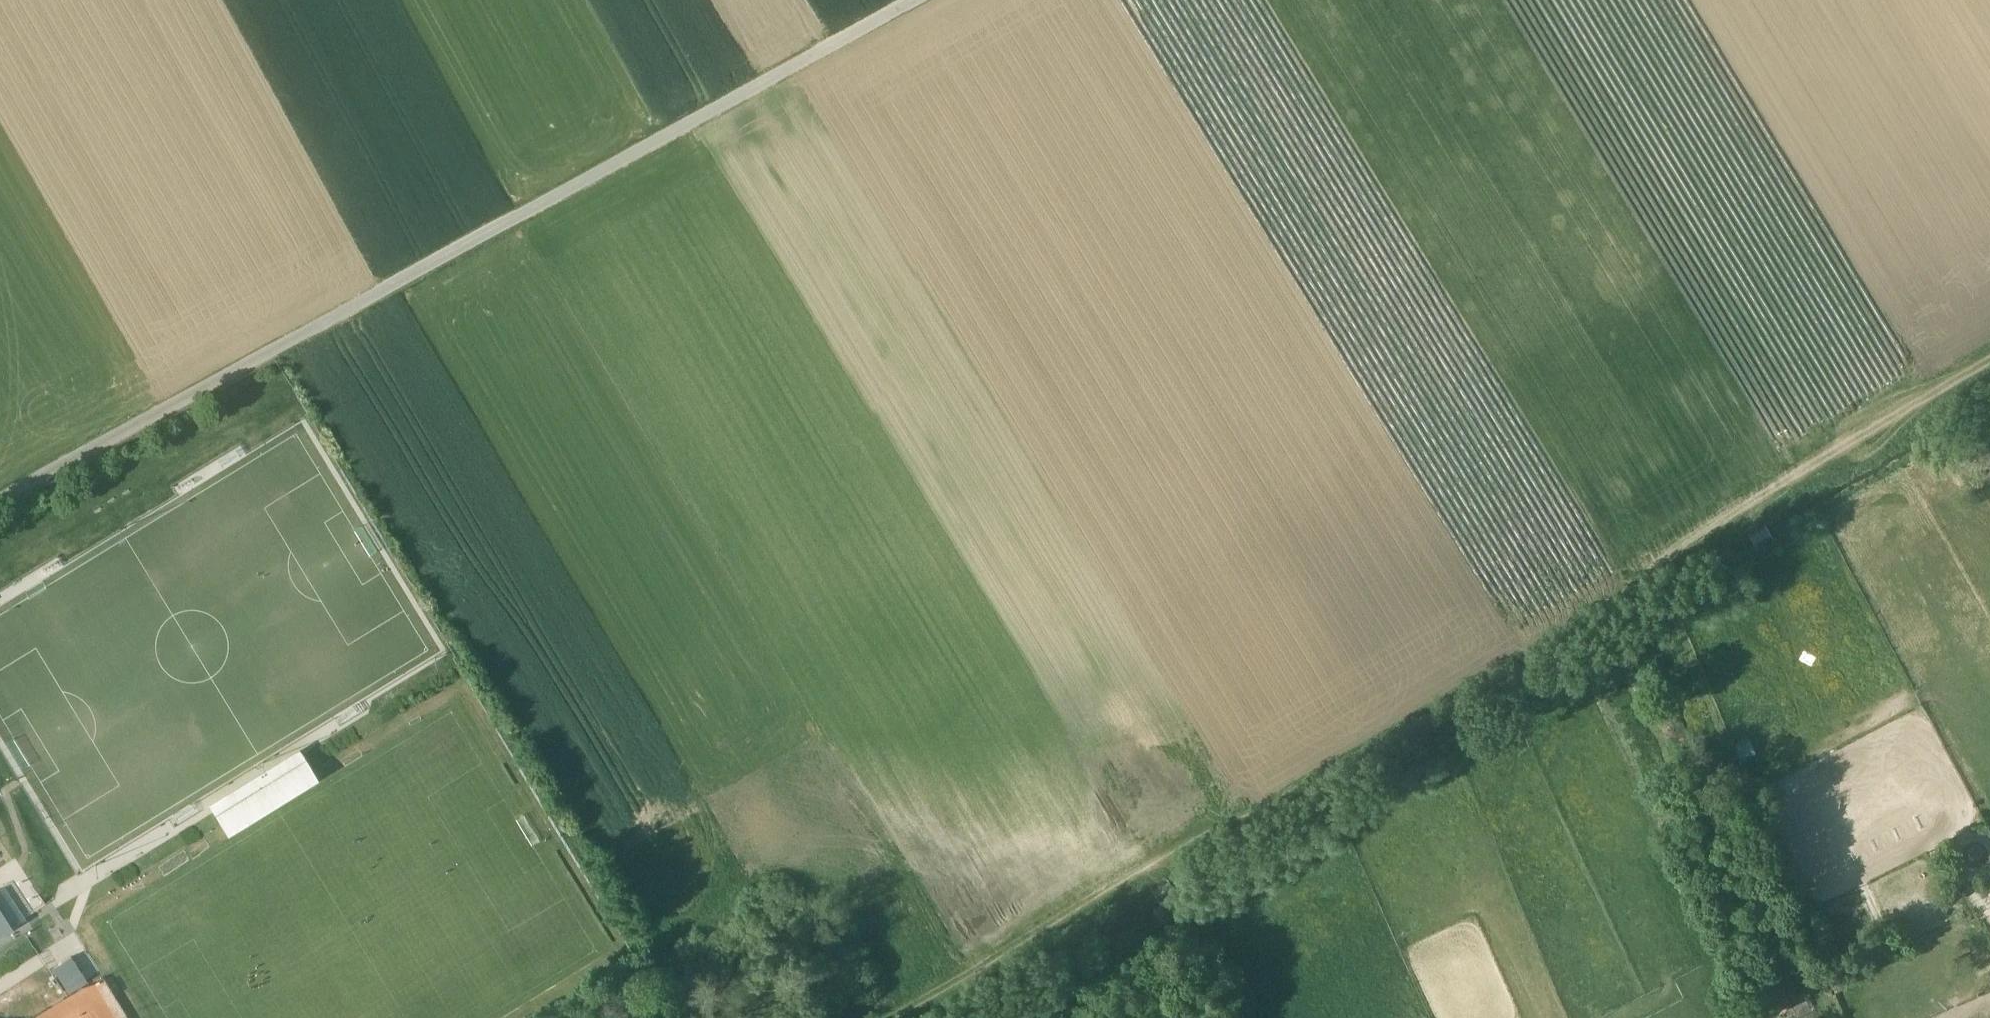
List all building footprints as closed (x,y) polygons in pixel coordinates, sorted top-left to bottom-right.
[(231,837),(315,786),(298,757),(214,809),(231,837)] [(14,932),(0,910),(0,941),(14,932)] [(69,995),(89,985),(76,959),(56,969),(69,995)]
